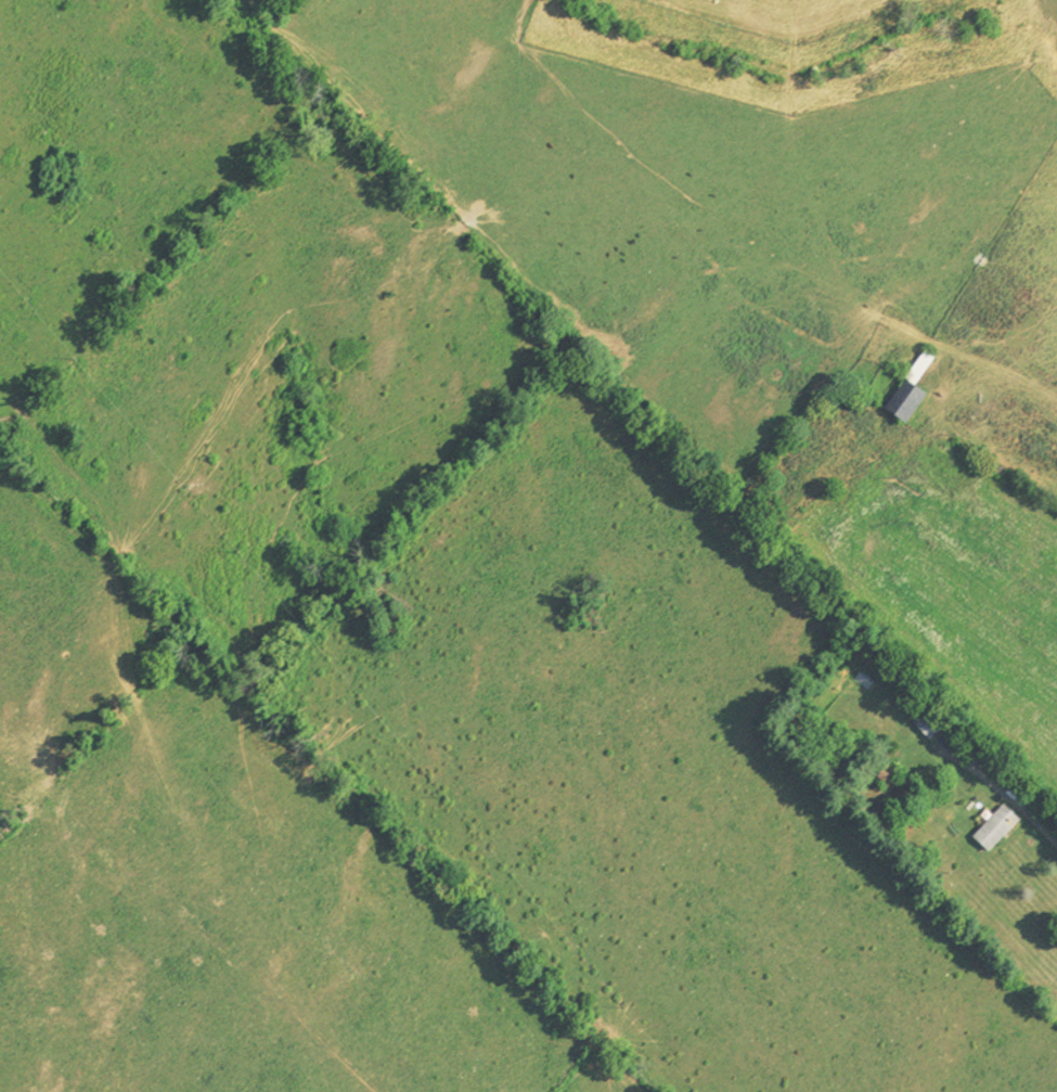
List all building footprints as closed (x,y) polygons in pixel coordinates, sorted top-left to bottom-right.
[(908,390),(928,360),(918,353),(878,414),(899,428),(919,397),(908,390)] [(965,839),(982,856),(1014,823),(998,807),(965,839)]
